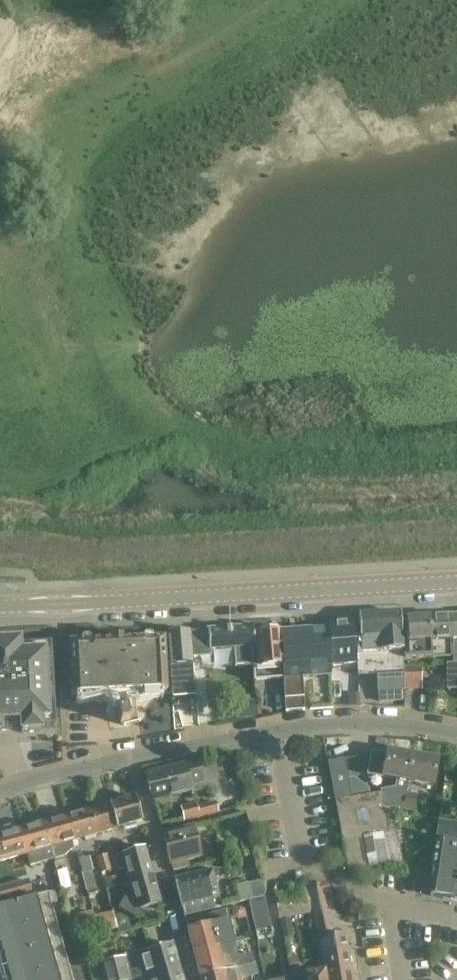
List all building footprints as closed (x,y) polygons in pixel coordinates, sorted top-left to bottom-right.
[(357,665),(358,675),(376,675),(377,692),(404,690),(403,671),(402,658),(403,658),(402,636),(401,636),(400,614),(358,616),(359,637),(356,637),(357,665)] [(451,616),(429,617),(431,657),(432,657),(431,650),(453,649),(451,616)] [(407,636),(402,636),(403,658),(423,657),(431,657),(429,617),(406,619),(407,636)] [(332,667),(357,665),(356,637),(354,637),(353,622),(328,623),(332,667)] [(301,630),(279,631),(283,678),(285,700),(286,699),(287,709),(302,708),(301,698),(303,698),(302,677),(305,677),(318,676),(332,675),(330,657),(328,627),(301,630)] [(217,670),(217,667),(252,666),(251,654),(256,653),(253,633),(253,628),(208,631),(208,632),(190,633),(192,672),(217,670)] [(183,633),(181,631),(167,632),(170,667),(172,697),(194,695),(192,672),(190,633),(190,632),(183,633)] [(256,653),(251,654),(252,666),(253,676),(253,681),(266,680),(278,679),(283,678),(279,631),(274,632),(253,633),(256,653)] [(69,642),(71,696),(71,697),(114,695),(118,711),(117,711),(120,724),(130,722),(128,713),(135,711),(135,694),(166,693),(164,639),(69,642)] [(2,731),(1,728),(18,728),(18,730),(21,730),(21,733),(39,732),(39,729),(55,728),(51,644),(19,646),(18,642),(0,643),(0,731),(2,731)] [(447,669),(447,689),(456,689),(456,662),(453,663),(447,663),(447,669)] [(422,689),(421,670),(403,671),(404,690),(422,689)] [(347,695),(348,705),(359,704),(358,694),(347,695)] [(255,700),(234,702),(235,719),(256,717),(255,700)] [(387,751),(384,770),(383,777),(406,781),(411,755),(387,751)] [(437,759),(411,755),(406,781),(433,786),(437,759)] [(391,804),(384,805),(381,793),(368,795),(361,756),(327,762),(348,873),(401,863),(390,808),(401,809),(404,794),(393,792),(391,804)] [(146,776),(153,800),(193,790),(192,787),(203,784),(198,763),(146,776)] [(236,777),(227,780),(229,788),(238,785),(236,777)] [(401,809),(390,808),(392,816),(399,817),(411,819),(412,812),(415,796),(404,794),(401,809)] [(135,797),(110,804),(117,829),(142,822),(135,797)] [(197,804),(191,805),(181,808),(184,820),(217,812),(215,802),(196,807),(195,805),(197,805),(197,804)] [(110,804),(66,816),(73,841),(85,838),(85,840),(96,837),(95,835),(117,829),(110,804)] [(72,841),(73,841),(66,816),(42,823),(50,848),(51,847),(54,860),(64,856),(74,848),(72,841)] [(436,836),(456,840),(456,823),(439,820),(436,836)] [(31,867),(54,860),(51,847),(50,848),(42,823),(20,829),(27,854),(31,867)] [(201,856),(194,827),(163,835),(170,864),(201,856)] [(20,829),(0,834),(0,860),(3,859),(3,861),(23,856),(27,854),(20,829)] [(251,838),(240,840),(243,853),(254,850),(251,838)] [(432,861),(431,868),(435,868),(431,895),(456,900),(456,843),(435,839),(432,861)] [(144,848),(122,855),(114,857),(117,870),(126,868),(130,882),(152,876),(144,848)] [(111,869),(108,859),(107,855),(97,858),(101,872),(111,869)] [(92,872),(94,871),(90,857),(79,860),(83,874),(88,895),(98,893),(92,872)] [(222,907),(218,891),(212,870),(174,879),(184,916),(203,911),(222,907)] [(160,904),(152,876),(130,882),(134,895),(124,898),(119,908),(134,917),(141,914),(140,909),(160,904)] [(33,894),(29,879),(0,887),(0,898),(1,903),(33,894)] [(248,883),(236,886),(240,902),(249,900),(252,899),(266,896),(263,880),(249,884),(248,883)] [(307,888),(319,939),(319,938),(327,979),(353,979),(348,950),(345,933),(339,934),(332,936),(323,893),(321,885),(307,888)] [(280,919),(311,912),(306,887),(275,894),(280,919)] [(77,956),(66,959),(48,894),(0,907),(0,973),(2,979),(84,979),(77,956)] [(266,898),(250,902),(254,920),(270,916),(266,898)] [(239,907),(230,909),(233,918),(237,921),(246,918),(244,910),(239,907)] [(77,918),(67,920),(72,939),(98,932),(116,928),(113,912),(94,917),(93,910),(92,910),(76,914),(77,918)] [(194,954),(234,943),(228,919),(226,910),(185,921),(194,954)] [(114,916),(119,934),(132,930),(128,919),(121,914),(114,916)] [(280,920),(284,939),(293,937),(290,917),(280,920)] [(236,968),(241,967),(240,964),(254,961),(253,954),(239,958),(234,943),(194,954),(201,979),(236,968)] [(98,964),(102,979),(136,979),(179,967),(172,944),(162,947),(153,950),(136,955),(136,952),(124,955),(125,957),(98,964)] [(297,958),(289,960),(291,973),(299,972),(297,958)] [(240,964),(241,967),(247,965),(249,973),(257,971),(254,961),(240,964)] [(136,979),(183,979),(179,967),(136,979)] [(236,968),(201,979),(239,979),(236,968)]
